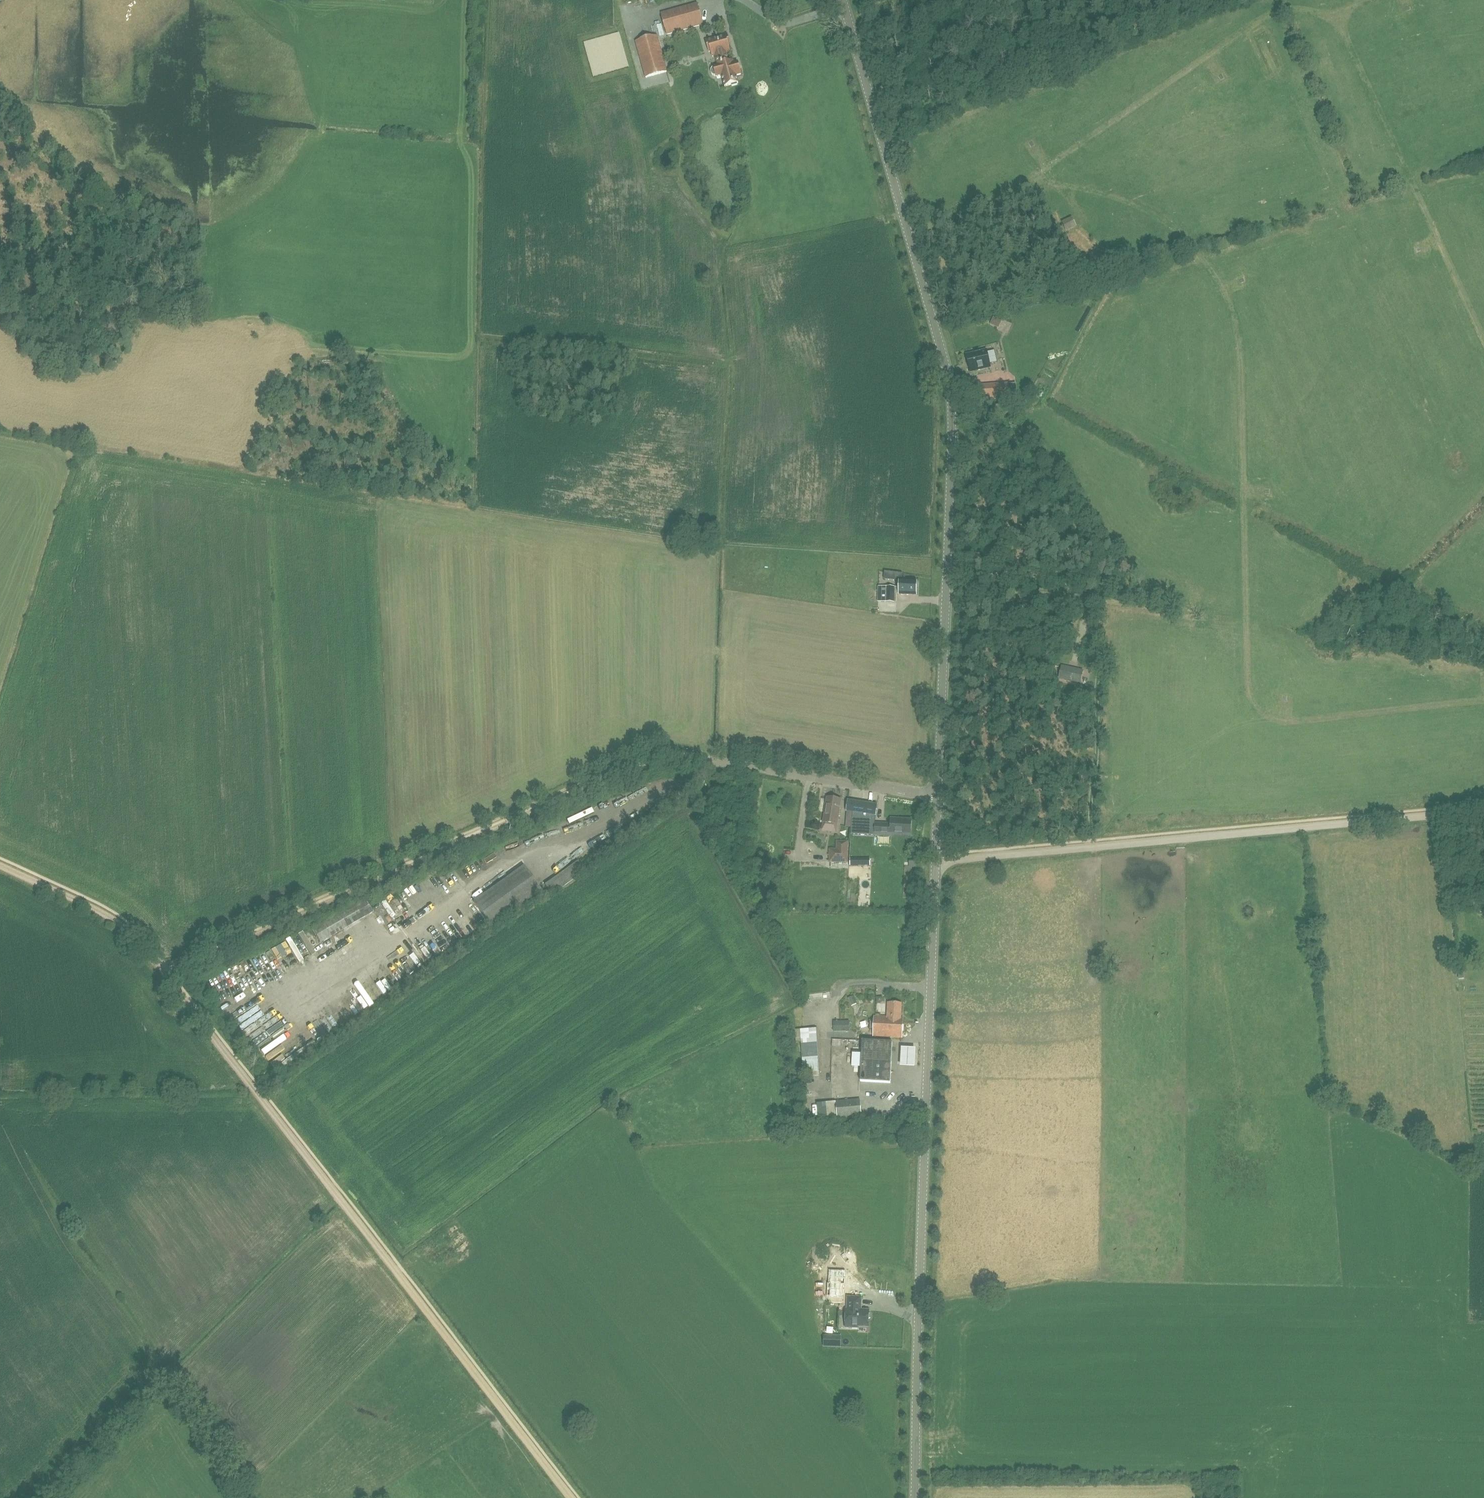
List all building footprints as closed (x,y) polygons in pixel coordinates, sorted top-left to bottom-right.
[(667,35),(703,24),(697,3),(661,14),(667,35)] [(730,46),(727,33),(722,35),(723,36),(710,40),(710,38),(705,40),(709,52),(711,51),(712,56),(730,51),(728,47),(728,46),(730,46)] [(646,78),(667,72),(657,36),(636,41),(646,78)] [(729,62),(726,53),(730,52),(728,47),(730,51),(712,56),(715,56),(718,65),(714,67),(712,68),(712,70),(711,72),(712,74),(713,75),(715,76),(716,76),(717,77),(722,75),(725,86),(732,85),(732,86),(738,84),(737,83),(738,83),(736,76),(741,74),(738,62),(735,63),(734,61),(729,62)] [(1072,218),(1063,223),(1066,230),(1075,226),(1072,218)] [(989,325),(998,329),(1001,321),(993,317),(989,325)] [(970,372),(990,367),(986,351),(966,355),(970,372)] [(990,385),(990,397),(993,397),(1008,396),(1008,384),(990,385)] [(916,595),(917,582),(899,581),(899,588),(878,587),(878,602),(896,602),(896,594),(916,595)] [(1080,683),(1083,671),(1062,666),(1059,679),(1080,683)] [(1054,669),(1048,673),(1051,678),(1057,675),(1054,669)] [(827,798),(823,823),(822,831),(836,833),(838,825),(841,800),(827,798)] [(873,835),(874,824),(877,805),(847,801),(846,811),(847,811),(846,827),(852,828),(851,834),(873,835)] [(891,828),(883,827),(883,824),(874,824),(873,835),(891,836),(891,834),(910,835),(910,821),(900,820),(900,819),(891,818),(891,828)] [(847,862),(847,842),(837,842),(837,850),(830,850),(830,862),(847,862)] [(460,876),(481,865),(479,860),(458,871),(460,876)] [(918,868),(918,860),(909,860),(909,868),(918,868)] [(491,926),(534,895),(538,901),(544,896),(541,890),(523,866),(473,902),(491,926)] [(438,894),(444,891),(440,879),(433,882),(438,894)] [(409,902),(418,904),(421,893),(411,891),(409,902)] [(478,927),(483,923),(471,908),(466,912),(478,927)] [(416,976),(420,974),(416,966),(412,968),(416,976)] [(848,999),(851,1006),(857,1004),(853,996),(848,999)] [(901,1018),(902,1004),(888,1003),(888,1017),(875,1016),(873,1036),(902,1038),(903,1018),(901,1018)] [(885,1012),(885,1004),(877,1004),(877,1011),(885,1012)] [(818,1057),(816,1029),(796,1030),(796,1038),(802,1038),(803,1058),(804,1077),(819,1077),(817,1057),(818,1057)] [(890,1083),(892,1042),(862,1041),(862,1054),(852,1054),(851,1067),(861,1067),(860,1081),(890,1083)] [(914,1050),(899,1050),(898,1069),(913,1070),(914,1050)] [(838,1120),(862,1118),(860,1100),(836,1102),(838,1120)] [(829,1276),(829,1298),(839,1298),(839,1276),(829,1276)] [(870,1314),(868,1314),(869,1310),(860,1310),(861,1298),(848,1297),(847,1310),(846,1310),(846,1327),(858,1328),(858,1326),(868,1327),(868,1319),(870,1318),(870,1314)]
